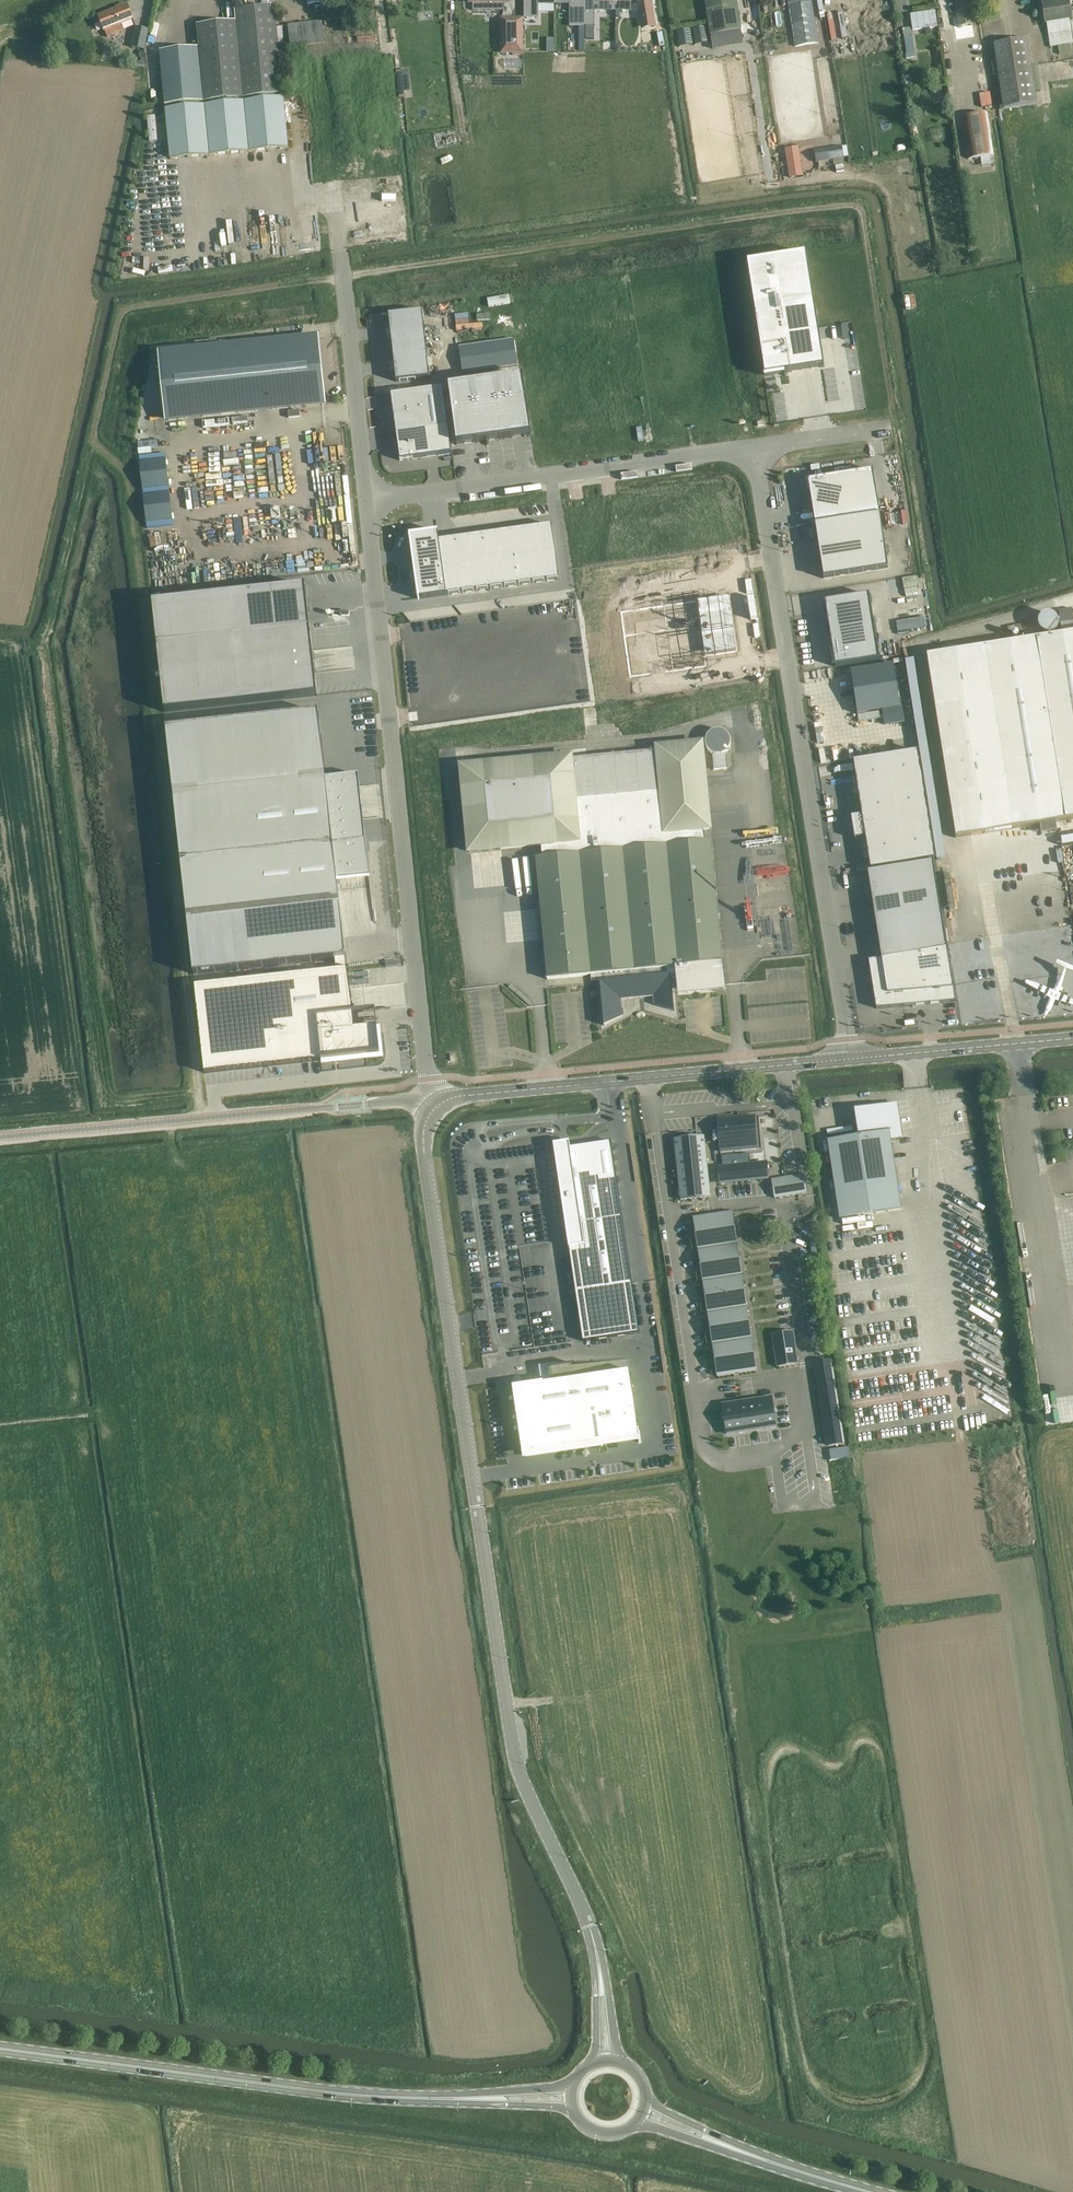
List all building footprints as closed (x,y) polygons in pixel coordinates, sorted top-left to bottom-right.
[(196,19),(206,19),(205,0),(196,0),(196,19)] [(525,14),(538,14),(538,4),(549,4),(554,4),(554,0),(525,0),(525,14)] [(599,1),(610,1),(610,11),(616,11),(616,0),(599,0),(599,1)] [(616,11),(621,11),(621,1),(631,1),(631,0),(616,0),(616,11)] [(640,24),(649,23),(649,30),(652,29),(648,0),(637,0),(640,24)] [(736,0),(705,0),(710,34),(741,29),(736,0)] [(818,42),(811,0),(788,0),(796,46),(818,42)] [(973,25),(969,0),(954,0),(959,27),(973,25)] [(1070,53),(1069,44),(1072,43),(1069,19),(1072,19),(1069,0),(1055,0),(1042,2),(1045,23),(1046,23),(1050,47),(1057,45),(1059,55),(1070,53)] [(133,19),(132,15),(127,5),(98,17),(104,31),(105,31),(107,37),(122,31),(119,24),(133,19)] [(848,5),(831,8),(837,42),(854,39),(853,32),(849,6),(848,5)] [(275,6),(235,10),(236,21),(243,98),(283,94),(275,6)] [(935,11),(910,15),(912,31),(925,29),(925,31),(930,30),(929,29),(938,27),(935,11)] [(522,19),(501,19),(501,53),(523,53),(522,19)] [(322,20),(287,24),(290,47),(325,43),(322,20)] [(197,25),(199,47),(204,102),(243,98),(236,21),(197,25)] [(975,45),(973,25),(959,27),(959,31),(955,32),(957,48),(975,45)] [(136,27),(132,48),(145,50),(149,29),(136,27)] [(911,29),(903,29),(907,59),(915,58),(911,29)] [(995,44),(1005,108),(1038,103),(1035,83),(1040,82),(1037,65),(1032,66),(1028,39),(995,44)] [(199,47),(160,51),(165,105),(204,102),(199,47)] [(113,50),(112,61),(116,61),(116,60),(122,60),(123,50),(113,50)] [(283,97),(165,108),(170,159),(288,148),(283,97)] [(961,116),(968,159),(994,155),(987,112),(961,116)] [(816,162),(844,158),(842,146),(814,150),(816,162)] [(798,147),(785,149),(790,178),(803,176),(798,147)] [(169,207),(169,225),(178,225),(177,207),(169,207)] [(180,242),(178,231),(172,232),(173,243),(180,242)] [(130,251),(135,252),(139,235),(134,234),(130,251)] [(166,244),(166,271),(175,271),(174,243),(166,244)] [(197,252),(188,253),(189,268),(198,268),(197,252)] [(806,254),(747,263),(764,370),(765,370),(766,376),(824,367),(806,254)] [(154,278),(157,256),(150,255),(149,263),(142,262),(140,276),(154,278)] [(128,260),(124,277),(131,278),(134,262),(128,260)] [(914,295),(903,297),(905,311),(917,309),(914,295)] [(422,312),(389,315),(396,382),(430,378),(422,312)] [(283,341),(161,354),(168,420),(290,407),(323,404),(316,337),(283,341)] [(463,374),(464,374),(517,366),(514,340),(460,347),(459,347),(463,374)] [(523,376),(449,387),(457,445),(531,435),(523,376)] [(417,391),(391,394),(397,434),(400,461),(452,454),(448,427),(442,387),(417,391)] [(347,458),(326,459),(327,482),(344,480),(345,485),(339,485),(339,495),(350,494),(347,458)] [(873,471),(808,480),(815,524),(823,577),(887,568),(879,515),(873,471)] [(353,508),(324,510),(325,522),(345,521),(345,516),(354,516),(353,508)] [(335,552),(362,550),(360,523),(333,525),(334,540),(335,552)] [(553,528),(539,530),(542,557),(556,555),(553,528)] [(539,530),(525,532),(528,558),(542,557),(539,530)] [(525,532),(510,533),(514,560),(528,558),(525,532)] [(510,533),(497,535),(500,562),(514,560),(510,533)] [(438,534),(411,537),(419,600),(447,596),(443,569),(440,542),(438,534)] [(497,535),(482,536),(486,564),(500,562),(497,535)] [(482,536),(468,538),(471,565),(486,564),(482,536)] [(468,538),(454,540),(457,567),(471,566),(471,565),(468,538)] [(454,540),(440,542),(443,569),(457,567),(454,540)] [(556,555),(542,557),(545,584),(559,582),(556,555)] [(542,557),(528,558),(531,586),(545,584),(542,557)] [(528,558),(514,560),(517,587),(531,586),(528,558)] [(514,560),(500,562),(503,589),(517,587),(514,560)] [(500,562),(486,564),(489,591),(503,589),(500,562)] [(486,564),(471,566),(475,593),(489,591),(486,564)] [(471,566),(457,567),(461,595),(475,593),(471,566)] [(457,567),(443,569),(447,596),(461,595),(457,567)] [(305,586),(153,603),(165,712),(317,695),(305,586)] [(869,595),(825,602),(835,665),(880,658),(869,595)] [(736,600),(629,616),(638,680),(713,670),(712,660),(737,656),(744,655),(736,600)] [(1057,622),(1058,630),(1072,628),(1072,619),(1057,622)] [(956,838),(1072,819),(1072,633),(927,656),(956,838)] [(894,664),(850,671),(857,714),(901,707),(894,664)] [(319,712),(166,729),(181,862),(193,974),(346,958),(341,918),(337,879),(370,875),(366,841),(358,775),(326,779),(319,712)] [(879,712),(857,715),(859,721),(880,718),(879,712)] [(712,753),(712,754),(713,769),(727,768),(726,753),(727,752),(728,751),(728,750),(729,749),(730,747),(730,746),(730,745),(731,743),(731,742),(731,741),(730,740),(730,738),(730,737),(729,736),(728,735),(727,734),(726,733),(725,732),(724,731),(723,731),(722,730),(720,730),(719,730),(718,730),(716,730),(715,730),(714,730),(713,731),(711,731),(710,732),(709,733),(708,734),(708,735),(707,736),(706,737),(706,739),(705,740),(705,741),(705,742),(705,744),(705,745),(706,746),(706,748),(707,749),(708,750),(709,751),(710,752),(711,753),(712,753)] [(571,756),(461,767),(470,852),(541,845),(542,858),(536,859),(546,968),(547,979),(591,975),(591,982),(596,981),(596,975),(603,974),(604,981),(600,982),(604,1026),(624,1016),(622,1000),(653,997),(653,1005),(674,1011),(671,975),(679,974),(680,986),(706,986),(726,991),(722,963),(721,952),(711,842),(704,843),(703,829),(710,829),(702,744),(657,748),(657,751),(571,759),(571,756)] [(862,815),(851,817),(855,838),(865,837),(871,869),(935,858),(918,751),(854,761),(862,815)] [(869,961),(876,1009),(955,1002),(933,861),(868,872),(881,959),(869,961)] [(348,968),(195,985),(204,1073),(379,1054),(376,1026),(354,1028),(352,1012),(350,989),(348,968)] [(859,1136),(827,1141),(839,1219),(902,1209),(891,1140),(904,1138),(898,1103),(855,1110),(859,1136)] [(718,1131),(712,1131),(713,1142),(720,1141),(721,1153),(758,1149),(756,1136),(756,1128),(754,1117),(736,1118),(717,1120),(718,1131)] [(680,1200),(711,1197),(704,1137),(674,1140),(680,1200)] [(570,1147),(554,1150),(583,1342),(639,1333),(611,1141),(570,1147)] [(767,1161),(717,1166),(719,1184),(769,1179),(767,1161)] [(803,1174),(772,1179),(775,1197),(806,1192),(803,1174)] [(732,1212),(693,1218),(718,1377),(756,1371),(732,1212)] [(794,1331),(771,1334),(776,1368),(799,1364),(794,1331)] [(826,1361),(814,1363),(815,1370),(833,1367),(832,1360),(826,1361)] [(542,1384),(519,1387),(529,1454),(585,1445),(585,1444),(601,1442),(601,1447),(603,1446),(603,1444),(638,1439),(639,1443),(640,1442),(639,1430),(638,1430),(629,1370),(575,1379),(574,1376),(573,1367),(573,1365),(574,1365),(574,1364),(548,1367),(548,1368),(550,1368),(552,1382),(548,1383),(543,1383),(543,1382),(542,1382),(542,1384)] [(833,1367),(815,1370),(816,1377),(834,1374),(833,1367)] [(834,1374),(816,1377),(817,1384),(836,1381),(834,1374)] [(836,1381),(817,1384),(818,1391),(837,1388),(836,1381)] [(837,1388),(818,1391),(819,1397),(838,1395),(837,1388)] [(838,1395),(819,1397),(820,1404),(839,1401),(838,1395)] [(771,1398),(722,1406),(727,1433),(775,1425),(771,1398)] [(839,1401),(820,1404),(821,1411),(840,1408),(839,1401)] [(840,1408),(821,1411),(822,1418),(841,1415),(840,1408)] [(841,1415),(822,1418),(823,1425),(842,1422),(841,1415)] [(842,1422),(823,1425),(824,1432),(843,1429),(842,1422)] [(843,1429),(824,1432),(825,1439),(844,1436),(843,1429)] [(844,1436),(825,1439),(827,1446),(827,1447),(845,1444),(844,1436)] [(848,1447),(829,1450),(831,1460),(850,1457),(848,1447)]
